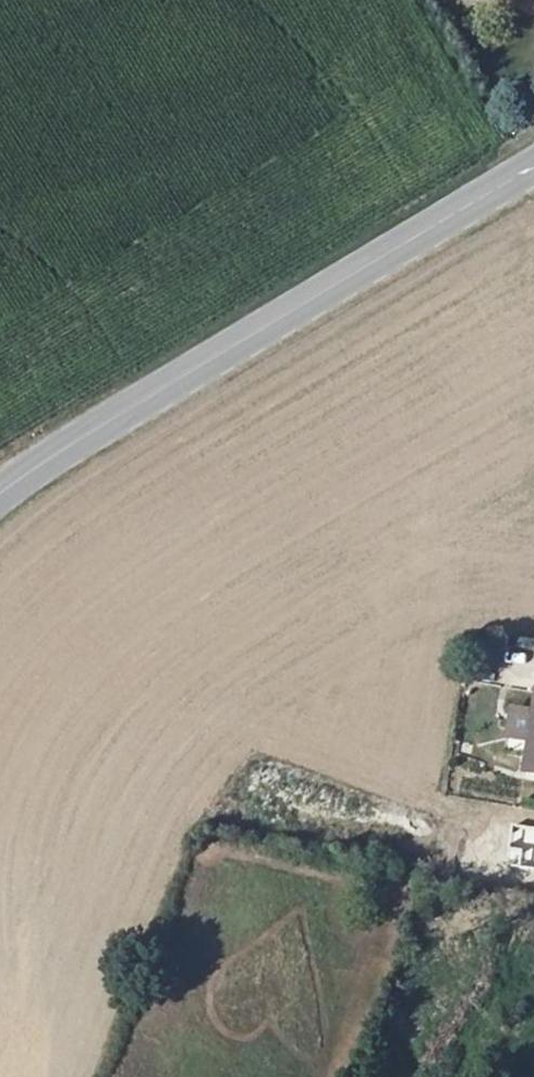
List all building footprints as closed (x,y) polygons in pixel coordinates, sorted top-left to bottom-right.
[(526,775),(533,776),(533,728),(526,775)] [(517,826),(512,866),(533,869),(533,828),(517,826)]
